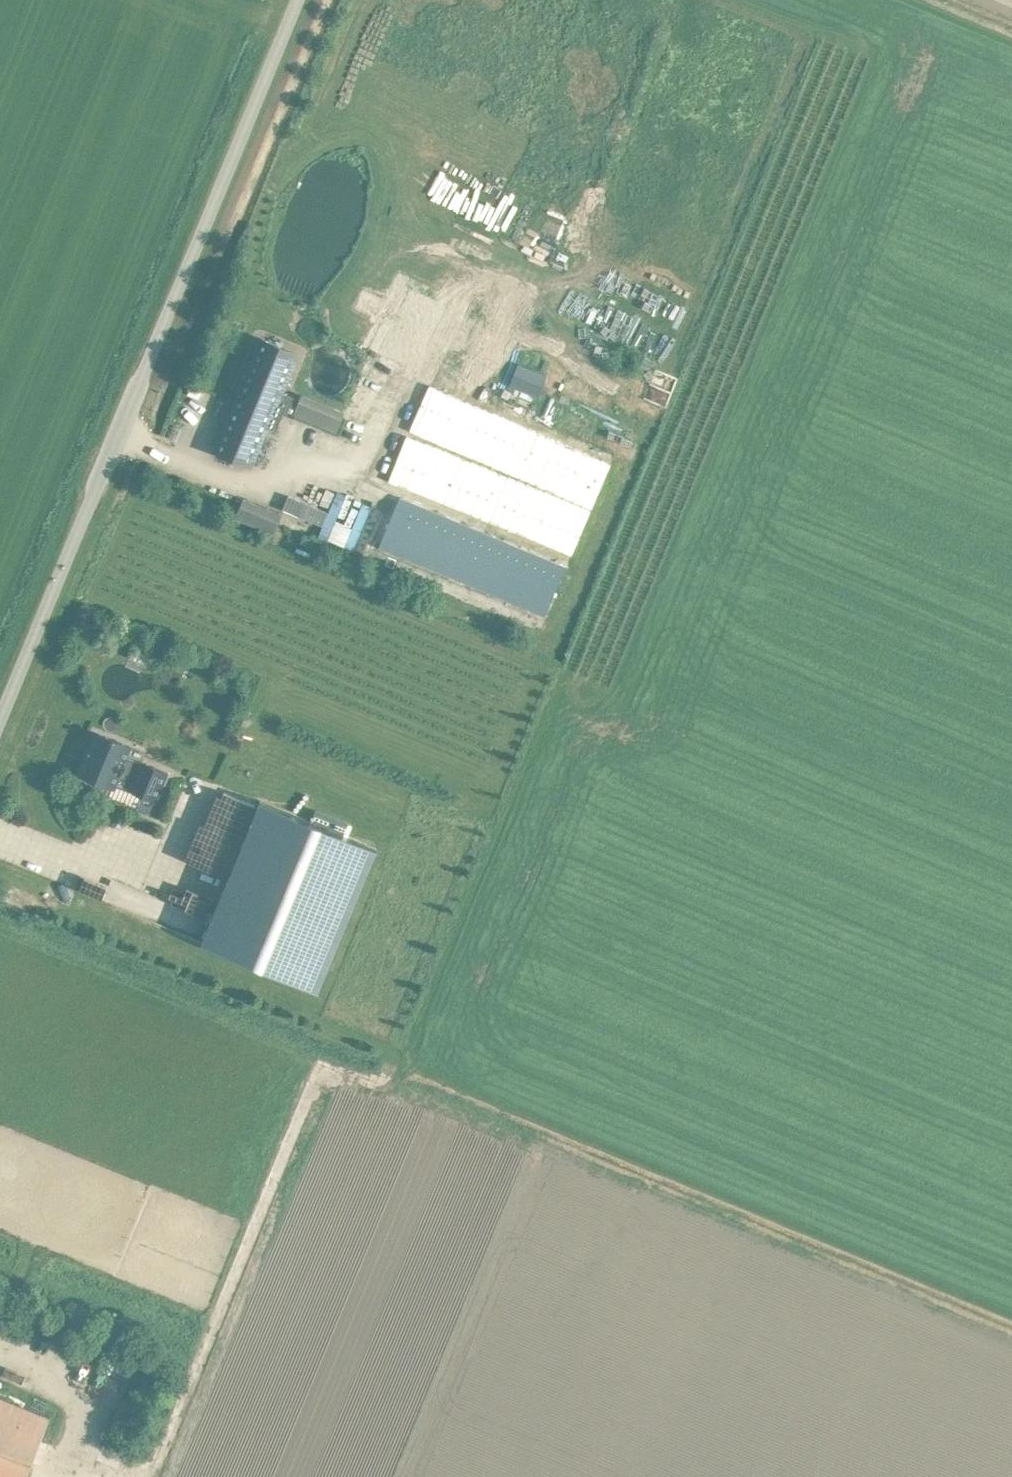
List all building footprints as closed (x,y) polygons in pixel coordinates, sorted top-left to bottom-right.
[(398,282),(377,333),(386,336),(407,286),(398,282)] [(407,286),(386,336),(395,340),(416,290),(407,286)] [(416,290),(395,340),(404,344),(425,294),(416,290)] [(425,294),(404,344),(414,348),(434,297),(425,294)] [(434,297),(414,348),(423,352),(443,301),(434,297)] [(443,301),(423,352),(432,355),(453,305),(443,301)] [(453,305),(432,355),(441,359),(462,309),(453,305)] [(509,309),(501,306),(492,329),(500,332),(509,309)] [(462,309),(441,359),(450,363),(471,313),(462,309)] [(471,313),(450,363),(459,367),(480,316),(471,313)] [(480,316),(459,367),(468,370),(489,320),(480,316)] [(237,395),(282,414),(289,396),(281,393),(297,353),(260,338),(237,395)] [(515,365),(507,385),(535,396),(543,376),(515,365)] [(643,380),(636,379),(634,392),(656,395),(659,369),(645,367),(643,380)] [(275,431),(282,414),(237,395),(213,452),(250,467),(266,428),(275,431)] [(561,571),(397,503),(378,548),(542,616),(561,571)] [(94,732),(78,773),(112,787),(116,778),(132,785),(130,790),(154,800),(166,773),(141,762),(139,768),(123,761),(129,747),(94,732)] [(260,801),(201,943),(313,989),(371,847),(260,801)] [(30,1461),(29,1460),(47,1418),(0,1398),(0,1476),(23,1476),(30,1461)]
